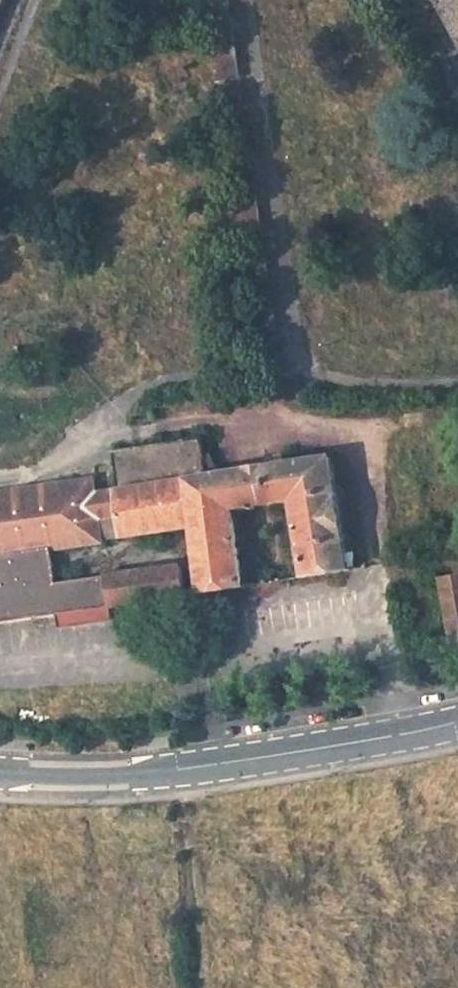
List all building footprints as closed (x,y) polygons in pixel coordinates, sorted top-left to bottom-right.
[(255,347),(279,344),(229,0),(205,0),(255,347)] [(457,45),(457,0),(433,0),(457,45)] [(0,495),(0,626),(59,617),(110,608),(184,597),(180,569),(55,585),(49,551),(192,530),(200,594),(242,588),(231,512),(292,502),(303,578),(347,571),(330,460),(206,478),(200,440),(111,454),(117,492),(95,495),(92,482),(0,495)] [(437,578),(449,641),(457,639),(457,574),(437,578)] [(110,608),(59,617),(61,628),(112,621),(110,608)]
